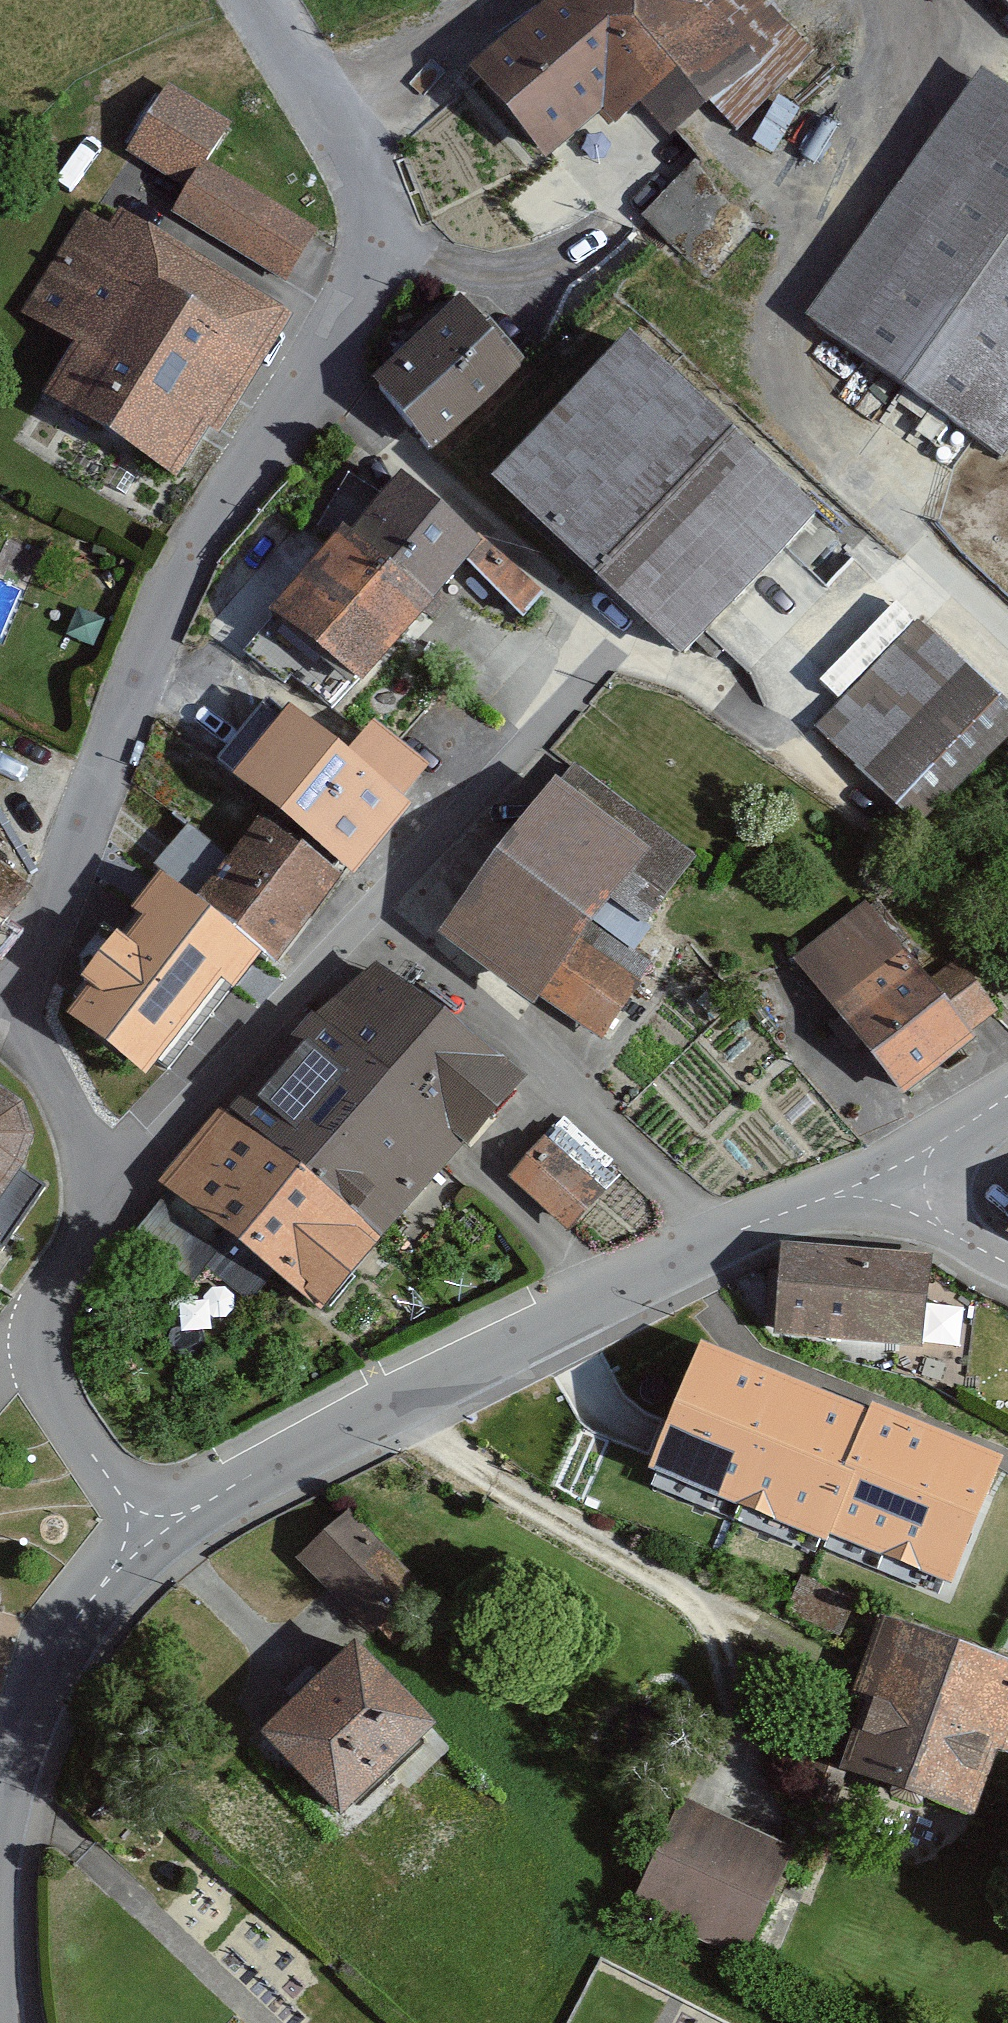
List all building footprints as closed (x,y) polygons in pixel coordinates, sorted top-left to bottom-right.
[(544,158),(602,109),(614,124),(641,101),(669,134),(692,114),(710,98),(736,127),(813,47),(768,0),(543,0),(466,66),(544,158)] [(983,65),(801,314),(972,439),(999,458),(1007,445),(1007,83),(983,65)] [(230,122),(164,82),(123,148),(131,152),(188,187),(173,210),(286,279),(317,227),(206,159),(230,122)] [(695,160),(647,213),(683,244),(730,192),(695,160)] [(91,212),(85,208),(21,311),(70,341),(39,392),(177,477),(210,423),(221,430),(295,311),(120,203),(108,223),(91,212)] [(522,368),(469,307),(376,388),(429,448),(431,447),(522,368)] [(815,501),(631,333),(491,485),(676,653),(700,627),(778,541),(815,501)] [(401,470),(352,526),(434,596),(467,558),(522,617),(545,592),(401,470)] [(352,526),(249,646),(331,715),(434,596),(352,526)] [(1007,734),(1007,705),(920,619),(813,727),(916,828),(1004,738),(1007,734)] [(329,746),(265,696),(216,758),(278,809),(329,746)] [(430,763),(372,718),(353,742),(341,755),(398,801),(415,781),(430,763)] [(341,755),(329,746),(278,809),(354,870),(405,807),(398,801),(341,755)] [(557,770),(436,926),(531,999),(538,990),(602,1035),(642,976),(582,933),(652,843),(557,770)] [(341,878),(258,813),(226,853),(194,894),(210,906),(262,947),(277,959),(341,878)] [(226,853),(187,822),(163,852),(155,863),(161,868),(194,894),(226,853)] [(161,868),(147,887),(132,906),(144,916),(128,936),(119,929),(81,975),(91,983),(66,1014),(102,1043),(210,906),(194,894),(161,868)] [(796,959),(905,1093),(975,1038),(970,1032),(929,979),(864,900),(796,959)] [(262,947),(210,906),(102,1043),(144,1076),(157,1059),(167,1067),(244,969),(262,947)] [(929,979),(970,1032),(982,1023),(992,1015),(998,1010),(956,957),(929,979)] [(165,1182),(319,1312),(443,1166),(452,1155),(462,1142),(469,1145),(526,1075),(376,963),(316,1013),(311,1008),(165,1182)] [(21,1166),(24,1162),(33,1129),(24,1100),(0,1083),(0,1194),(21,1166)] [(604,1189),(547,1137),(512,1174),(569,1226),(573,1223),(604,1189)] [(21,1166),(0,1194),(0,1229),(3,1231),(0,1235),(0,1274),(24,1243),(12,1234),(47,1185),(21,1166)] [(780,1254),(774,1335),(923,1346),(929,1265),(780,1254)] [(651,1458),(647,1467),(657,1471),(824,1540),(828,1532),(854,1468),(844,1464),(867,1409),(721,1348),(700,1340),(666,1423),(659,1439),(651,1458)] [(1004,1458),(870,1402),(867,1409),(844,1464),(854,1468),(828,1532),(952,1584),(1004,1458)] [(423,1582),(349,1508),(299,1557),(327,1586),(373,1632),(423,1582)] [(798,1582),(786,1612),(841,1635),(855,1602),(809,1583),(800,1579),(798,1582)] [(1007,1751),(1007,1658),(1000,1655),(995,1653),(887,1612),(859,1687),(875,1693),(848,1765),(973,1813),(997,1750),(1007,1753),(1007,1751)] [(357,1638),(260,1731),(339,1813),(430,1726),(436,1721),(363,1645),(357,1638)] [(631,1901),(741,1953),(790,1851),(679,1799),(631,1901)]
